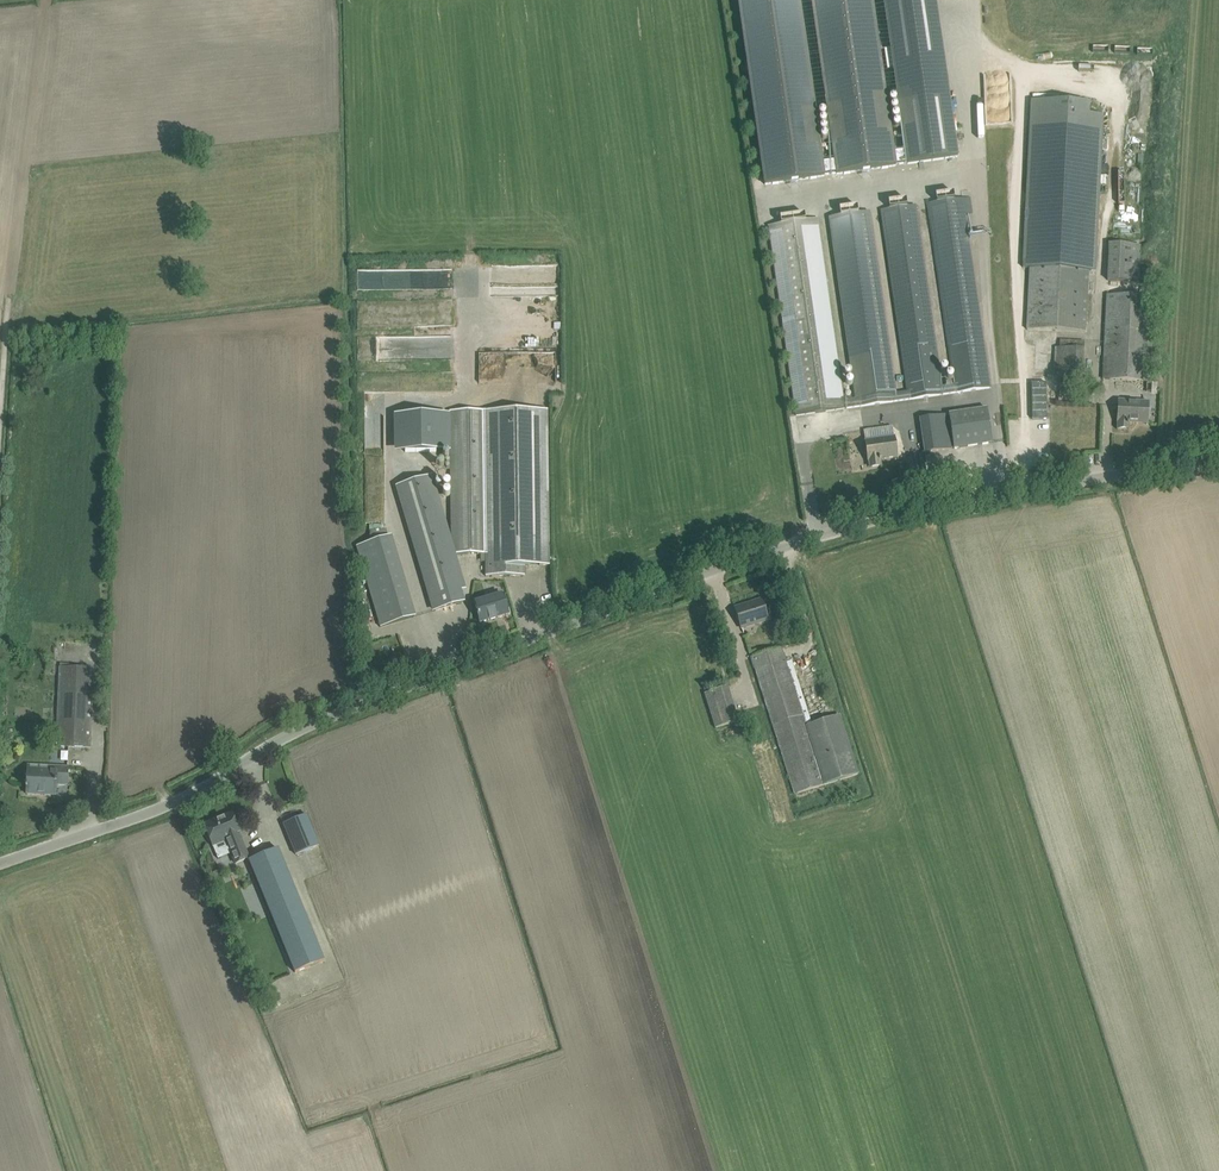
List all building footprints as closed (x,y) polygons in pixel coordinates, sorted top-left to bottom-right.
[(766,184),(823,176),(837,174),(835,161),(821,163),(798,0),(740,0),(766,184)] [(906,151),(893,153),(871,0),(812,0),(837,174),(908,164),(906,151)] [(1025,40),(1035,40),(1036,11),(1027,10),(1025,40)] [(938,110),(938,109),(936,98),(899,104),(901,115),(906,151),(908,164),(956,157),(949,108),(938,110)] [(1023,268),(1030,268),(1027,330),(1085,332),(1088,271),(1095,271),(1103,115),(1087,114),(1088,103),(1030,101),(1023,268)] [(1141,137),(1142,126),(1134,126),(1134,139),(1129,139),(1128,147),(1142,147),(1142,137),(1141,137)] [(955,384),(948,385),(950,394),(990,388),(962,198),(928,202),(955,384)] [(908,391),(900,392),(901,401),(950,394),(948,385),(941,386),(915,204),(881,209),(908,391)] [(859,398),(851,399),(852,408),(901,401),(900,392),(892,393),(866,211),(833,216),(859,398)] [(852,408),(851,399),(844,400),(818,218),(768,226),(795,410),(790,411),(791,415),(796,415),(796,416),(852,408)] [(1107,280),(1138,282),(1139,245),(1109,243),(1107,280)] [(1102,378),(1149,380),(1153,297),(1106,295),(1102,378)] [(1060,338),(1059,347),(1055,347),(1054,376),(1084,377),(1085,348),(1084,348),(1084,340),(1060,338)] [(1046,382),(1031,383),(1032,419),(1047,419),(1046,382)] [(1118,401),(1118,410),(1117,422),(1118,422),(1118,429),(1128,429),(1128,425),(1129,425),(1129,422),(1147,423),(1148,402),(1118,401)] [(948,414),(953,448),(992,442),(987,409),(948,414)] [(550,565),(547,410),(452,411),(452,447),(454,555),(485,554),(486,576),(524,576),(524,566),(542,566),(550,565)] [(452,411),(394,411),(395,447),(452,447),(452,411)] [(919,418),(925,453),(950,449),(945,415),(919,418)] [(865,442),(866,449),(868,461),(869,461),(870,467),(881,466),(880,461),(881,460),(881,459),(897,457),(894,438),(865,442)] [(435,611),(463,603),(459,591),(464,590),(430,476),(398,486),(435,611)] [(356,546),(381,627),(415,617),(391,536),(356,546)] [(474,603),(480,623),(509,614),(503,594),(474,603)] [(736,608),(742,627),(767,619),(761,600),(736,608)] [(751,657),(755,668),(795,794),(857,775),(839,716),(812,724),(792,661),(786,662),(781,647),(751,657)] [(56,747),(90,749),(94,669),(61,667),(56,747)] [(738,720),(727,685),(704,692),(715,727),(738,720)] [(28,766),(27,785),(26,785),(26,788),(27,788),(26,794),(56,796),(56,785),(67,785),(68,768),(57,767),(28,766)] [(225,839),(231,852),(242,848),(237,834),(240,833),(232,813),(204,824),(212,844),(225,839)] [(319,845),(306,815),(283,824),(295,855),(319,845)] [(244,847),(242,848),(231,852),(236,864),(249,858),(244,847)] [(324,961),(278,850),(249,861),(295,973),(324,961)]
